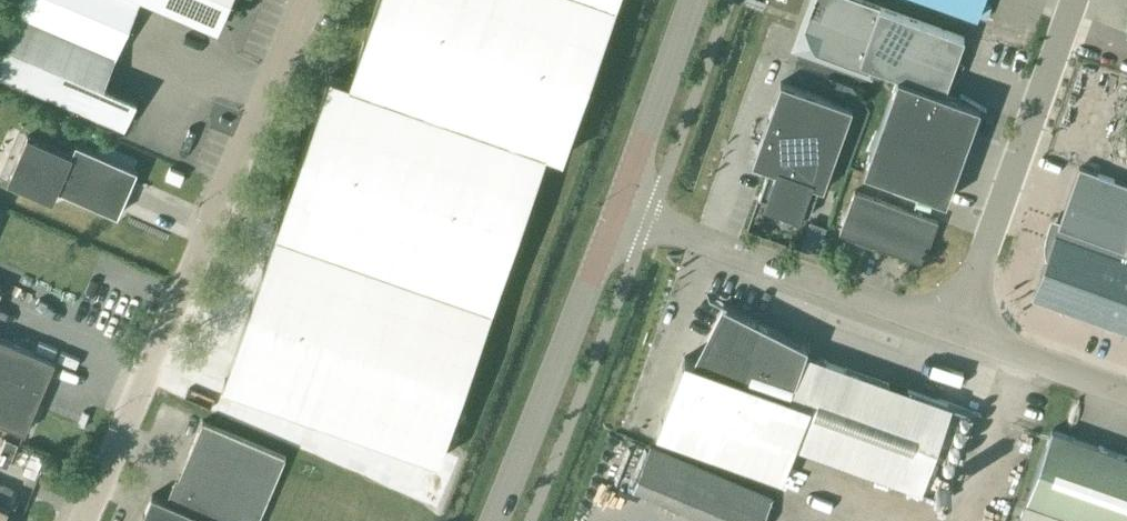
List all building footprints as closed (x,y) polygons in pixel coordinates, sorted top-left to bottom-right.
[(11,14),(115,58),(139,0),(17,0),(11,14)] [(220,21),(229,0),(170,0),(220,21)] [(276,229),(222,384),(438,458),(545,150),(562,156),(616,0),(378,0),(349,81),(330,74),(276,229)] [(944,92),(964,37),(863,0),(813,0),(796,46),(858,69),(861,62),(897,76),(863,170),(945,200),(971,130),(973,131),(986,108),(960,93),(958,97),(944,92)] [(977,14),(982,0),(938,0),(977,14)] [(115,58),(11,14),(0,39),(0,73),(125,126),(137,97),(104,83),(115,58)] [(852,107),(780,81),(752,162),(768,168),(758,196),(809,214),(819,186),(823,188),(852,107)] [(117,214),(137,168),(76,142),(71,153),(28,135),(9,178),(52,196),(56,187),(117,214)] [(1126,244),(1126,183),(1079,166),(1060,220),(1126,244)] [(180,183),(184,173),(170,167),(166,177),(180,183)] [(922,262),(938,220),(854,189),(839,231),(922,262)] [(1107,324),(1126,268),(1126,244),(1060,220),(1033,297),(1107,324)] [(1107,324),(1126,331),(1126,268),(1107,324)] [(783,480),(795,445),(921,490),(952,404),(816,356),(818,351),(806,347),(807,345),(726,304),(697,361),(684,356),(656,434),(783,480)] [(0,336),(0,420),(25,431),(55,359),(0,336)] [(286,455),(203,419),(168,500),(151,493),(140,520),(258,520),(286,455)] [(1026,501),(1084,520),(1126,520),(1126,456),(1052,429),(1026,501)] [(773,495),(649,443),(631,488),(710,520),(762,520),(773,495)] [(801,473),(797,484),(816,491),(820,480),(801,473)] [(1026,501),(1019,520),(1084,520),(1026,501)] [(0,502),(0,520),(2,520),(8,505),(0,502)]
